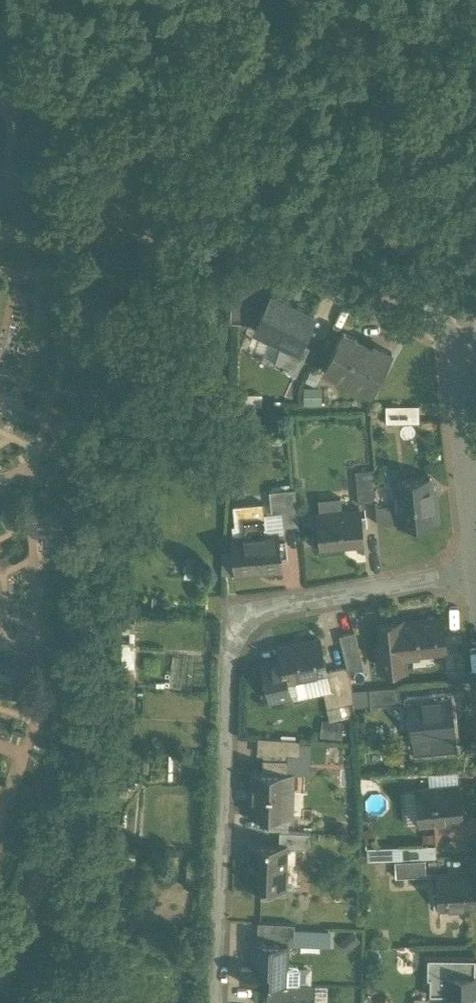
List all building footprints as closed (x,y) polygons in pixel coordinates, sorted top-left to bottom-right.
[(248,280),(232,279),(231,310),(246,311),(248,280)] [(312,314),(272,295),(272,294),(271,294),(264,308),(263,308),(261,313),(262,313),(256,326),(257,327),(257,326),(285,339),(298,346),(297,346),(298,347),(300,344),(314,315),(313,314),(312,314)] [(371,347),(342,333),(343,332),(341,331),(323,369),(371,393),(391,352),(372,343),(371,347)] [(298,346),(285,339),(276,364),(282,367),(281,368),(286,370),(287,369),(294,373),(307,347),(300,344),(298,347),(297,346),(298,346)] [(418,405),(385,405),(385,422),(418,422),(418,405)] [(372,469),(354,471),(357,502),(375,501),(372,469)] [(429,478),(395,481),(399,523),(437,519),(435,498),(431,498),(429,478)] [(295,489),(269,491),(270,503),(280,502),(282,526),(298,525),(295,489)] [(263,502),(232,505),(234,525),(231,525),(232,537),(231,537),(234,573),(262,572),(281,570),(280,553),(286,552),(285,540),(278,540),(278,533),(266,534),(263,502)] [(360,509),(317,514),(320,547),(363,543),(360,509)] [(402,621),(377,623),(379,645),(375,645),(378,666),(393,664),(394,668),(413,666),(412,654),(444,651),(444,652),(445,652),(441,616),(440,616),(440,618),(403,622),(403,620),(402,620),(402,621)] [(354,632),(338,636),(346,667),(362,663),(354,632)] [(319,639),(278,648),(280,661),(261,665),(269,700),(292,695),(289,680),(326,672),(319,639)] [(183,656),(171,656),(170,686),(182,687),(183,656)] [(346,667),(333,670),(336,685),(329,686),(336,719),(353,715),(352,690),(346,667)] [(399,686),(368,688),(370,706),(400,704),(399,686)] [(450,698),(408,703),(413,754),(455,749),(453,732),(450,698)] [(341,721),(320,721),(320,737),(341,737),(341,721)] [(299,740),(257,738),(256,754),(286,755),(299,756),(299,740)] [(286,755),(263,755),(262,773),(251,773),(251,774),(252,774),(251,815),(250,815),(250,816),(264,817),(286,817),(286,816),(285,816),(286,794),(292,794),(292,774),(286,774),(286,755)] [(459,785),(415,790),(419,824),(463,819),(459,785)] [(288,817),(286,817),(264,817),(264,830),(279,831),(288,832),(288,817)] [(288,832),(279,831),(278,845),(285,846),(285,847),(311,848),(312,833),(288,832)] [(421,844),(403,845),(403,858),(435,857),(434,833),(421,834),(421,844)] [(278,845),(250,844),(248,886),(260,887),(260,888),(283,889),(285,847),(285,846),(278,845)] [(424,860),(395,861),(396,877),(425,876),(424,860)] [(437,875),(437,874),(436,874),(439,909),(440,909),(440,908),(462,906),(462,907),(475,906),(475,871),(460,872),(460,874),(437,875)] [(446,920),(463,919),(463,909),(446,910),(446,920)] [(294,924),(257,922),(257,939),(281,940),(281,944),(286,944),(286,946),(288,946),(288,945),(293,946),(294,924)] [(281,944),(254,943),(253,954),(254,954),(253,982),(252,983),(267,984),(285,984),(285,983),(282,983),(283,965),(286,965),(286,946),(286,944),(281,944)] [(296,965),(286,965),(283,965),(282,983),(285,983),(298,984),(299,969),(296,965)] [(442,976),(442,977),(441,993),(441,994),(444,994),(444,1002),(475,1002),(475,976),(442,976)] [(442,977),(430,977),(430,992),(441,993),(442,977)] [(285,984),(267,984),(267,1002),(314,1002),(315,987),(315,985),(285,984)] [(314,1002),(327,1002),(327,987),(315,987),(314,1002)]
